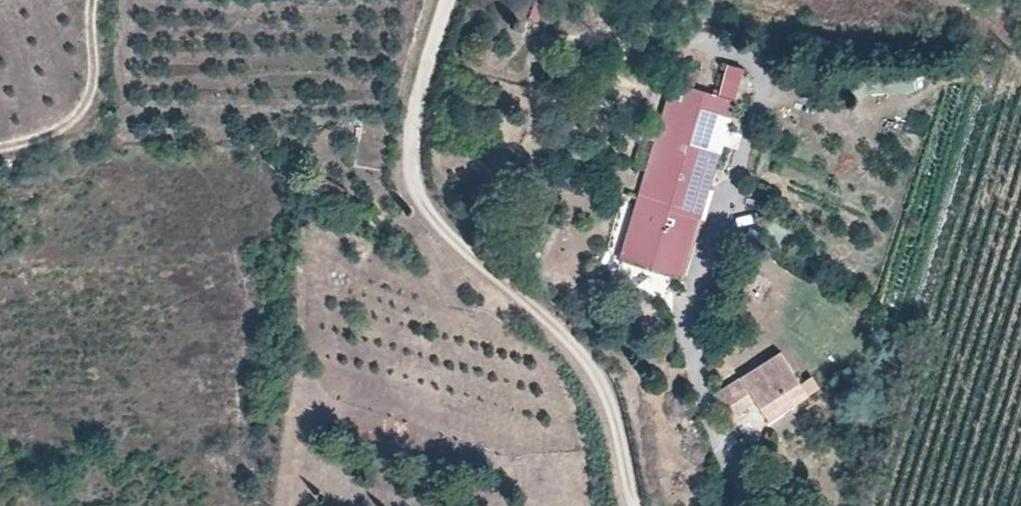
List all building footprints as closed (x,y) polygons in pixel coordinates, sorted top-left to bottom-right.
[(715,96),(731,101),(741,70),(724,64),(715,96)] [(677,67),(672,83),(690,88),(694,73),(677,67)] [(672,83),(620,258),(679,275),(697,217),(701,218),(710,189),(705,187),(731,101),(715,96),(690,88),(672,83)] [(754,402),(768,422),(792,404),(807,394),(800,383),(779,351),(733,382),(718,392),(713,395),(726,419),(754,402)] [(718,392),(733,382),(726,372),(711,382),(718,392)] [(800,383),(807,394),(817,388),(810,376),(800,383)] [(792,404),(768,422),(774,431),(798,413),(792,404)]
